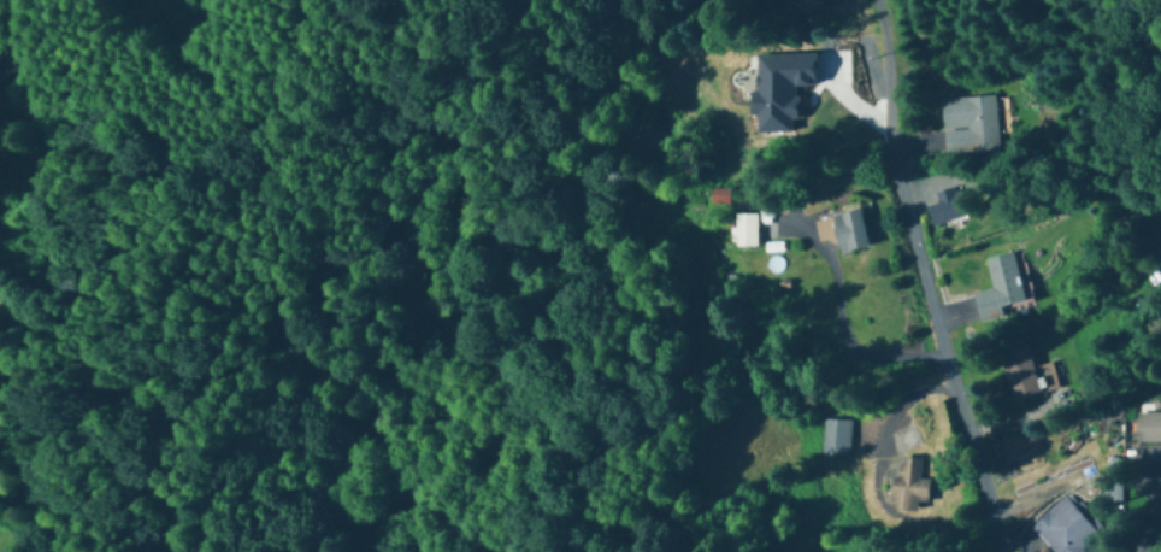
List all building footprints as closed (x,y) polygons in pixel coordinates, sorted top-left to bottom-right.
[(822,13),(820,0),(787,0),(790,19),(822,13)] [(943,153),(997,151),(995,96),(941,98),(943,153)] [(932,227),(967,215),(956,185),(933,194),(935,201),(924,205),(932,227)] [(727,188),(707,188),(707,205),(727,205),(727,188)] [(818,241),(835,238),(838,254),(867,248),(860,210),(814,219),(818,241)] [(756,214),(734,214),(734,247),(756,247),(756,214)] [(984,260),(992,290),(972,295),(979,322),(1003,316),(1001,309),(1025,303),(1013,253),(984,260)] [(997,352),(1010,399),(1054,388),(1049,369),(1035,373),(1027,344),(997,352)] [(1141,413),(1142,442),(1160,442),(1160,412),(1141,413)] [(822,455),(850,455),(851,420),(822,419),(822,455)] [(889,510),(926,511),(927,479),(919,478),(920,458),(899,457),(899,477),(890,477),(889,510)] [(1104,535),(1073,493),(1031,525),(1052,551),(1081,551),(1104,535)]
